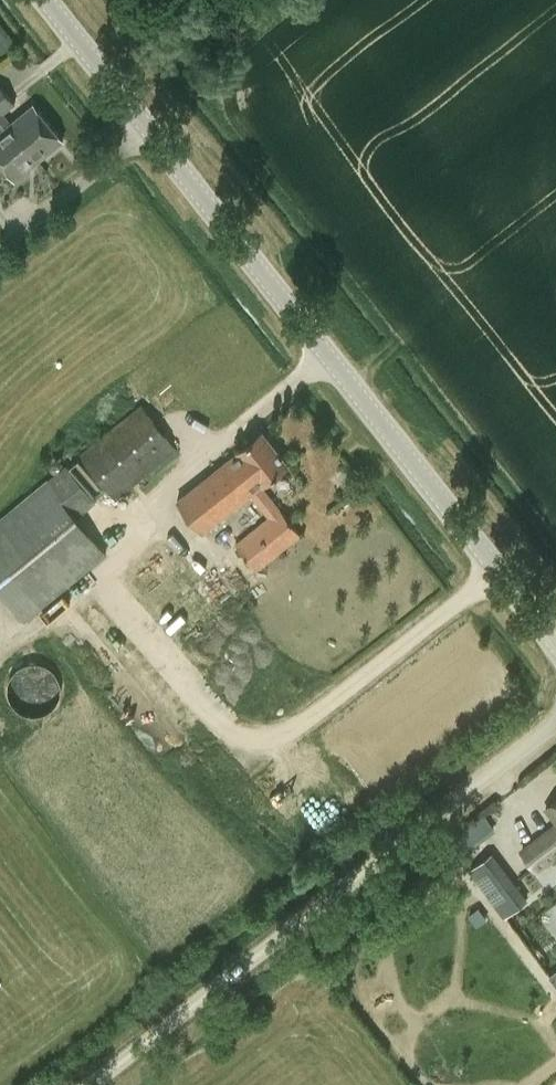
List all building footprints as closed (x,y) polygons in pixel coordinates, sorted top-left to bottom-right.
[(2,51),(16,40),(0,21),(0,49),(2,51)] [(12,123),(5,114),(16,106),(0,86),(0,130),(1,131),(3,130),(3,131),(6,129),(22,150),(26,146),(38,162),(64,141),(34,104),(12,123)] [(0,132),(0,162),(15,181),(38,162),(26,146),(22,150),(6,129),(3,131),(3,130),(1,131),(0,132)] [(146,476),(158,467),(178,451),(141,404),(78,455),(115,501),(146,476)] [(301,536),(262,487),(290,464),(263,431),(176,500),(203,534),(220,521),(237,543),(235,545),(256,572),(301,536)] [(77,518),(97,503),(65,465),(0,518),(0,592),(25,622),(107,554),(77,518)] [(13,672),(9,680),(8,689),(9,697),(14,705),(21,711),(29,714),(38,715),(46,712),(53,707),(59,700),(61,691),(61,683),(58,674),(52,667),(45,663),(36,661),(27,662),(19,666),(13,672)] [(496,799),(464,828),(474,839),(493,822),(486,815),(500,803),(496,799)] [(555,823),(555,802),(546,811),(555,823)] [(520,850),(537,872),(555,858),(555,823),(520,850)] [(532,896),(512,869),(500,853),(478,870),(510,912),(532,896)]
